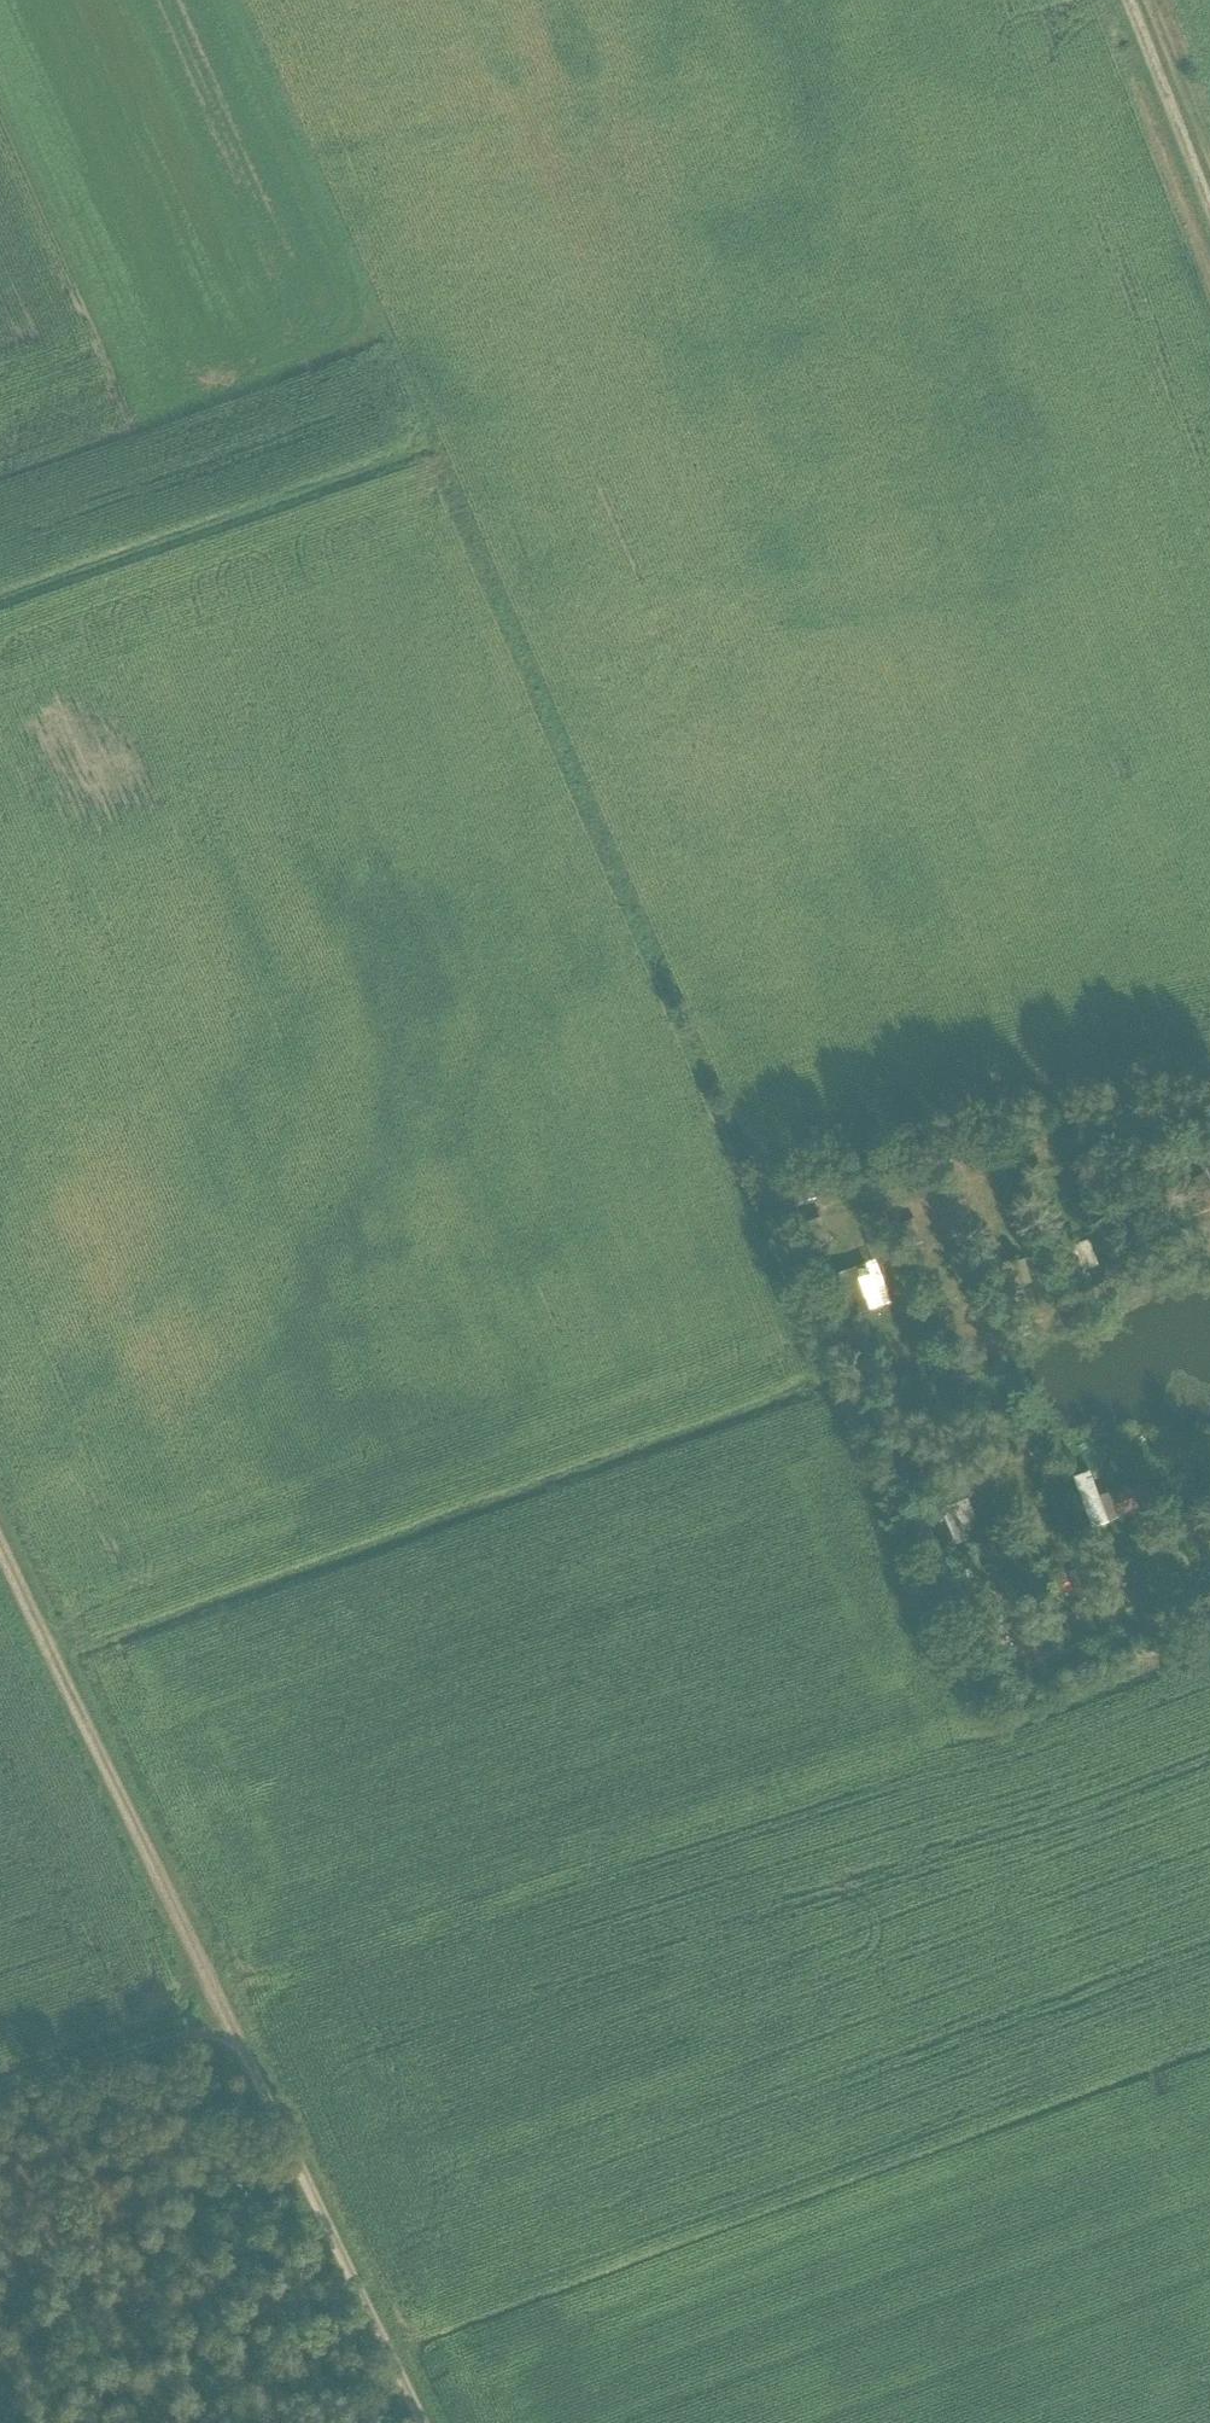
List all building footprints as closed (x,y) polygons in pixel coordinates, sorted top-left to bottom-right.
[(825,1222),(802,1230),(810,1253),(833,1245),(825,1222)] [(1090,1243),(1062,1253),(1075,1289),(1090,1283),(1087,1274),(1100,1270),(1090,1243)] [(819,1254),(803,1259),(811,1282),(827,1277),(819,1254)] [(1014,1272),(1010,1259),(994,1263),(1007,1309),(1024,1304),(1019,1289),(1029,1287),(1025,1269),(1014,1272)] [(878,1263),(822,1284),(838,1329),(895,1308),(878,1263)] [(1100,1499),(1090,1474),(1074,1479),(1093,1531),(1110,1525),(1109,1523),(1119,1520),(1110,1495),(1100,1499)] [(1123,1515),(1140,1510),(1131,1487),(1123,1490),(1124,1493),(1116,1496),(1123,1515)] [(969,1501),(941,1513),(957,1550),(971,1543),(965,1530),(979,1524),(969,1501)]
